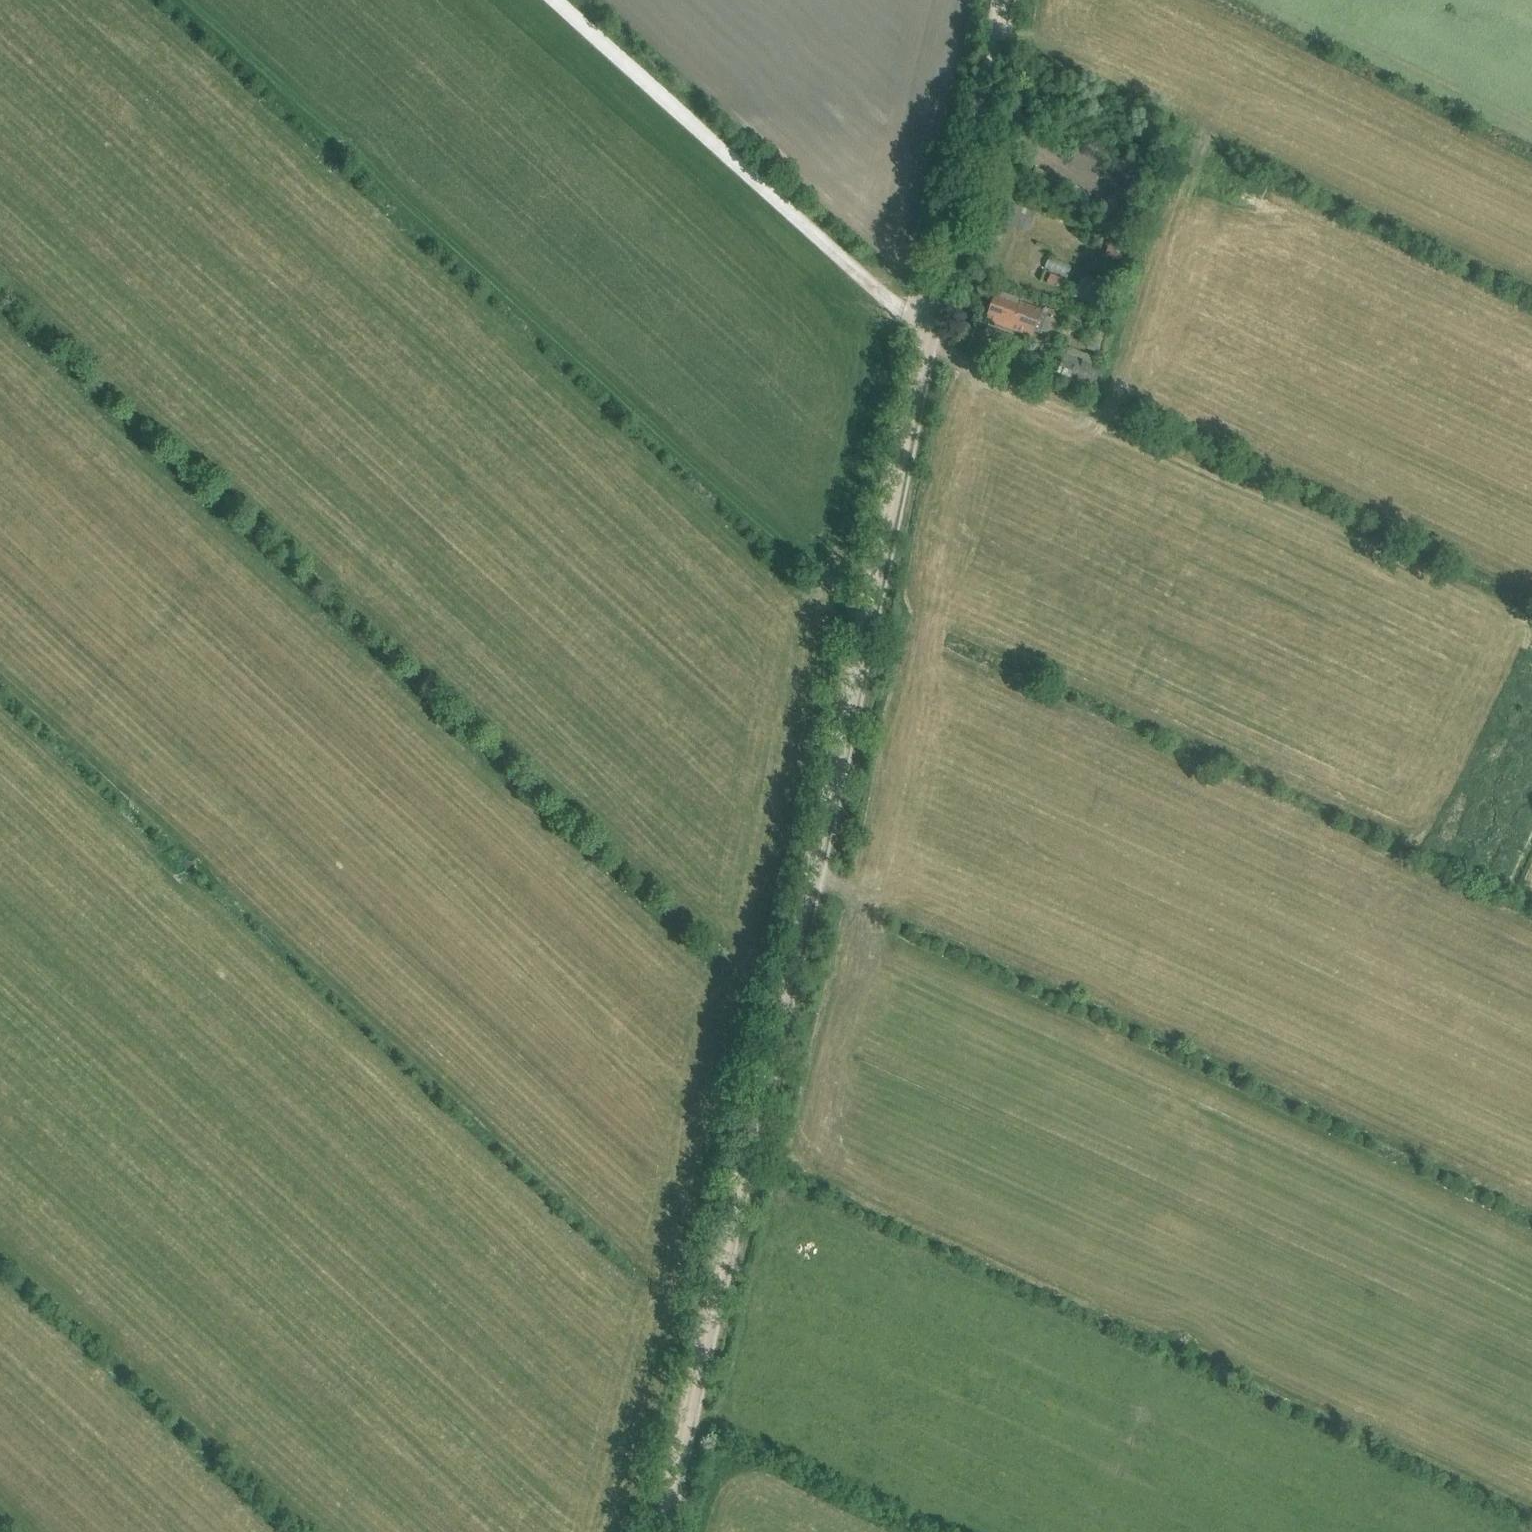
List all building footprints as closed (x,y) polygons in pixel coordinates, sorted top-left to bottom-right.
[(1003,220),(1019,228),(1027,211),(1011,203),(1003,220)] [(1110,242),(1105,257),(1123,262),(1128,247),(1110,242)] [(1032,338),(1042,311),(1019,303),(1018,306),(995,298),(989,317),(995,319),(993,325),(1032,338)] [(1010,335),(987,326),(981,345),(1000,352),(1003,346),(1005,347),(1010,335)] [(1069,347),(1068,351),(1098,364),(1099,359),(1069,347)]
